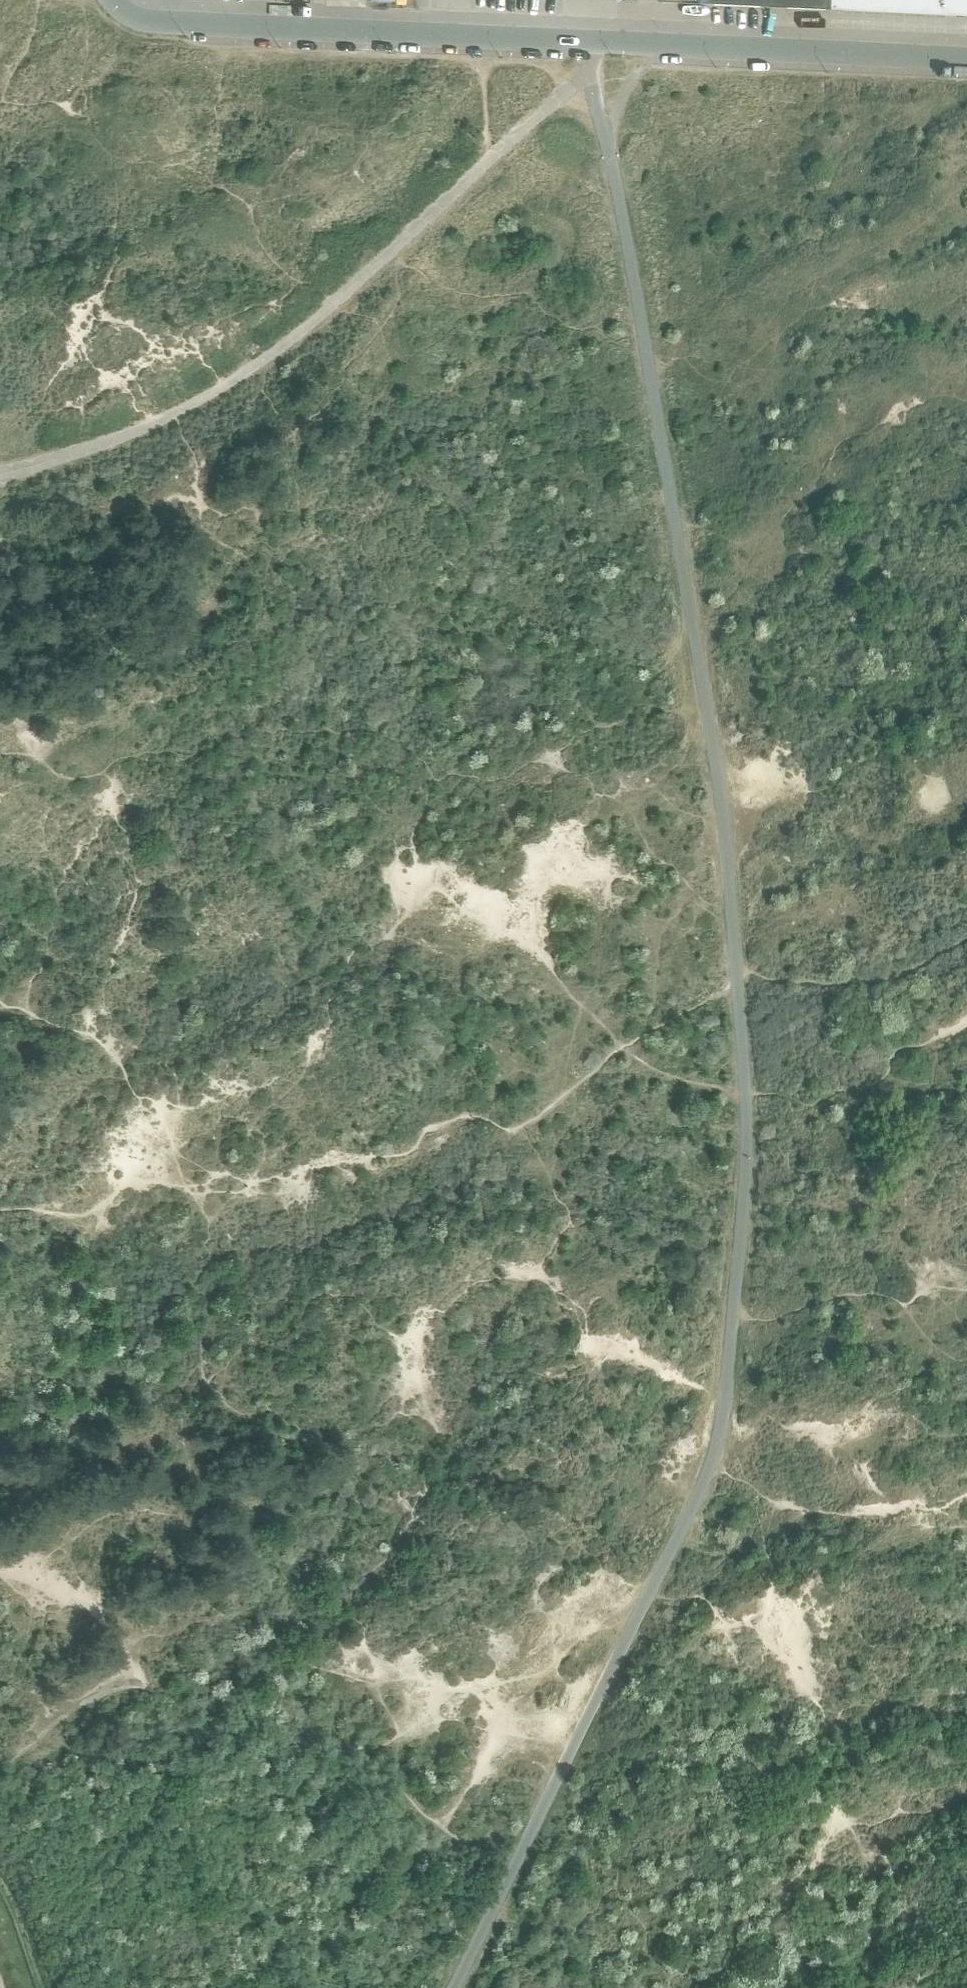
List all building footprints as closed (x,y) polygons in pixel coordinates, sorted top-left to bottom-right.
[(822,5),(822,7),(833,7),(843,8),(854,8),(864,9),(874,9),(885,10),(895,10),(905,11),(915,11),(926,12),(936,12),(946,12),(966,13),(966,0),(823,0),(822,5)]
